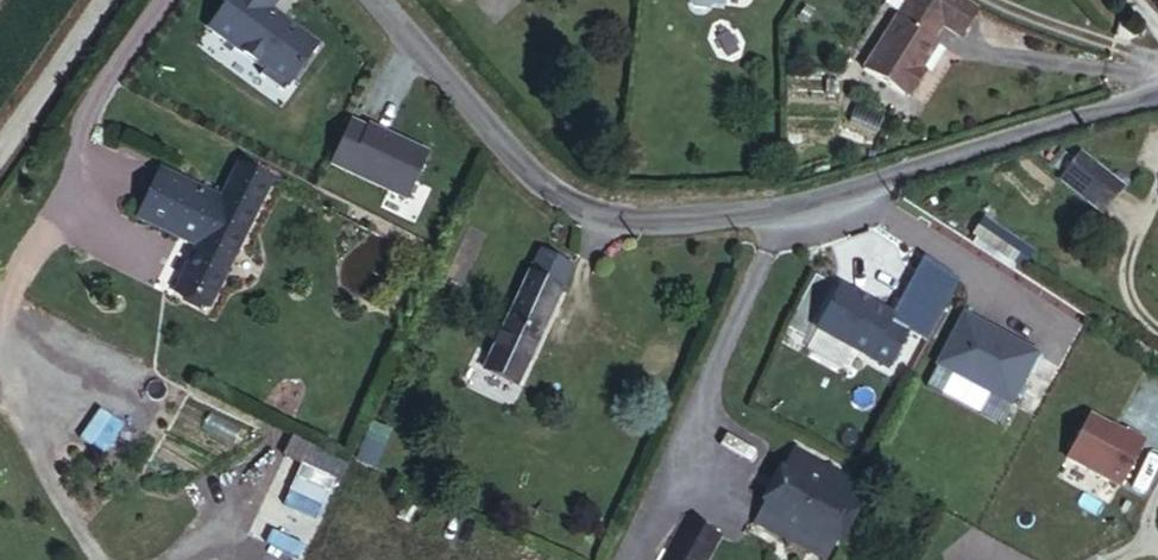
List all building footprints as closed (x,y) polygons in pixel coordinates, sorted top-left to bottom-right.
[(279,15),(277,18),(263,9),(270,0),(223,0),(205,26),(262,65),(258,72),(281,87),(314,39),(279,15)] [(449,12),(463,0),(440,0),(449,12)] [(686,5),(691,10),(703,11),(708,7),(719,8),(720,0),(687,0),(686,5)] [(964,0),(897,0),(901,3),(856,75),(898,102),(902,97),(906,100),(920,79),(915,76),(937,42),(932,38),(939,25),(950,31),(968,3),(964,0)] [(964,39),(981,11),(968,3),(950,31),(964,39)] [(366,122),(349,115),(330,158),(408,192),(428,146),(367,119),(366,122)] [(208,305),(269,182),(234,165),(219,195),(165,169),(141,220),(195,247),(174,289),(208,305)] [(1089,225),(1110,198),(1082,176),(1077,181),(1071,176),(1058,192),(1065,198),(1061,203),(1089,225)] [(986,251),(997,236),(985,229),(976,245),(986,251)] [(1017,248),(997,236),(986,251),(1007,264),(1017,248)] [(560,289),(572,266),(538,250),(526,273),(560,289)] [(513,383),(560,289),(526,273),(480,367),(513,383)] [(812,327),(882,366),(903,329),(885,319),(888,313),(835,285),(812,327)] [(958,314),(931,364),(1005,403),(1032,354),(958,314)] [(1084,412),(1062,454),(1117,482),(1141,437),(1122,427),(1120,430),(1084,412)] [(357,456),(379,461),(385,437),(363,432),(357,456)] [(824,541),(847,494),(790,463),(766,510),(824,541)] [(720,540),(683,521),(663,559),(710,559),(720,540)]
